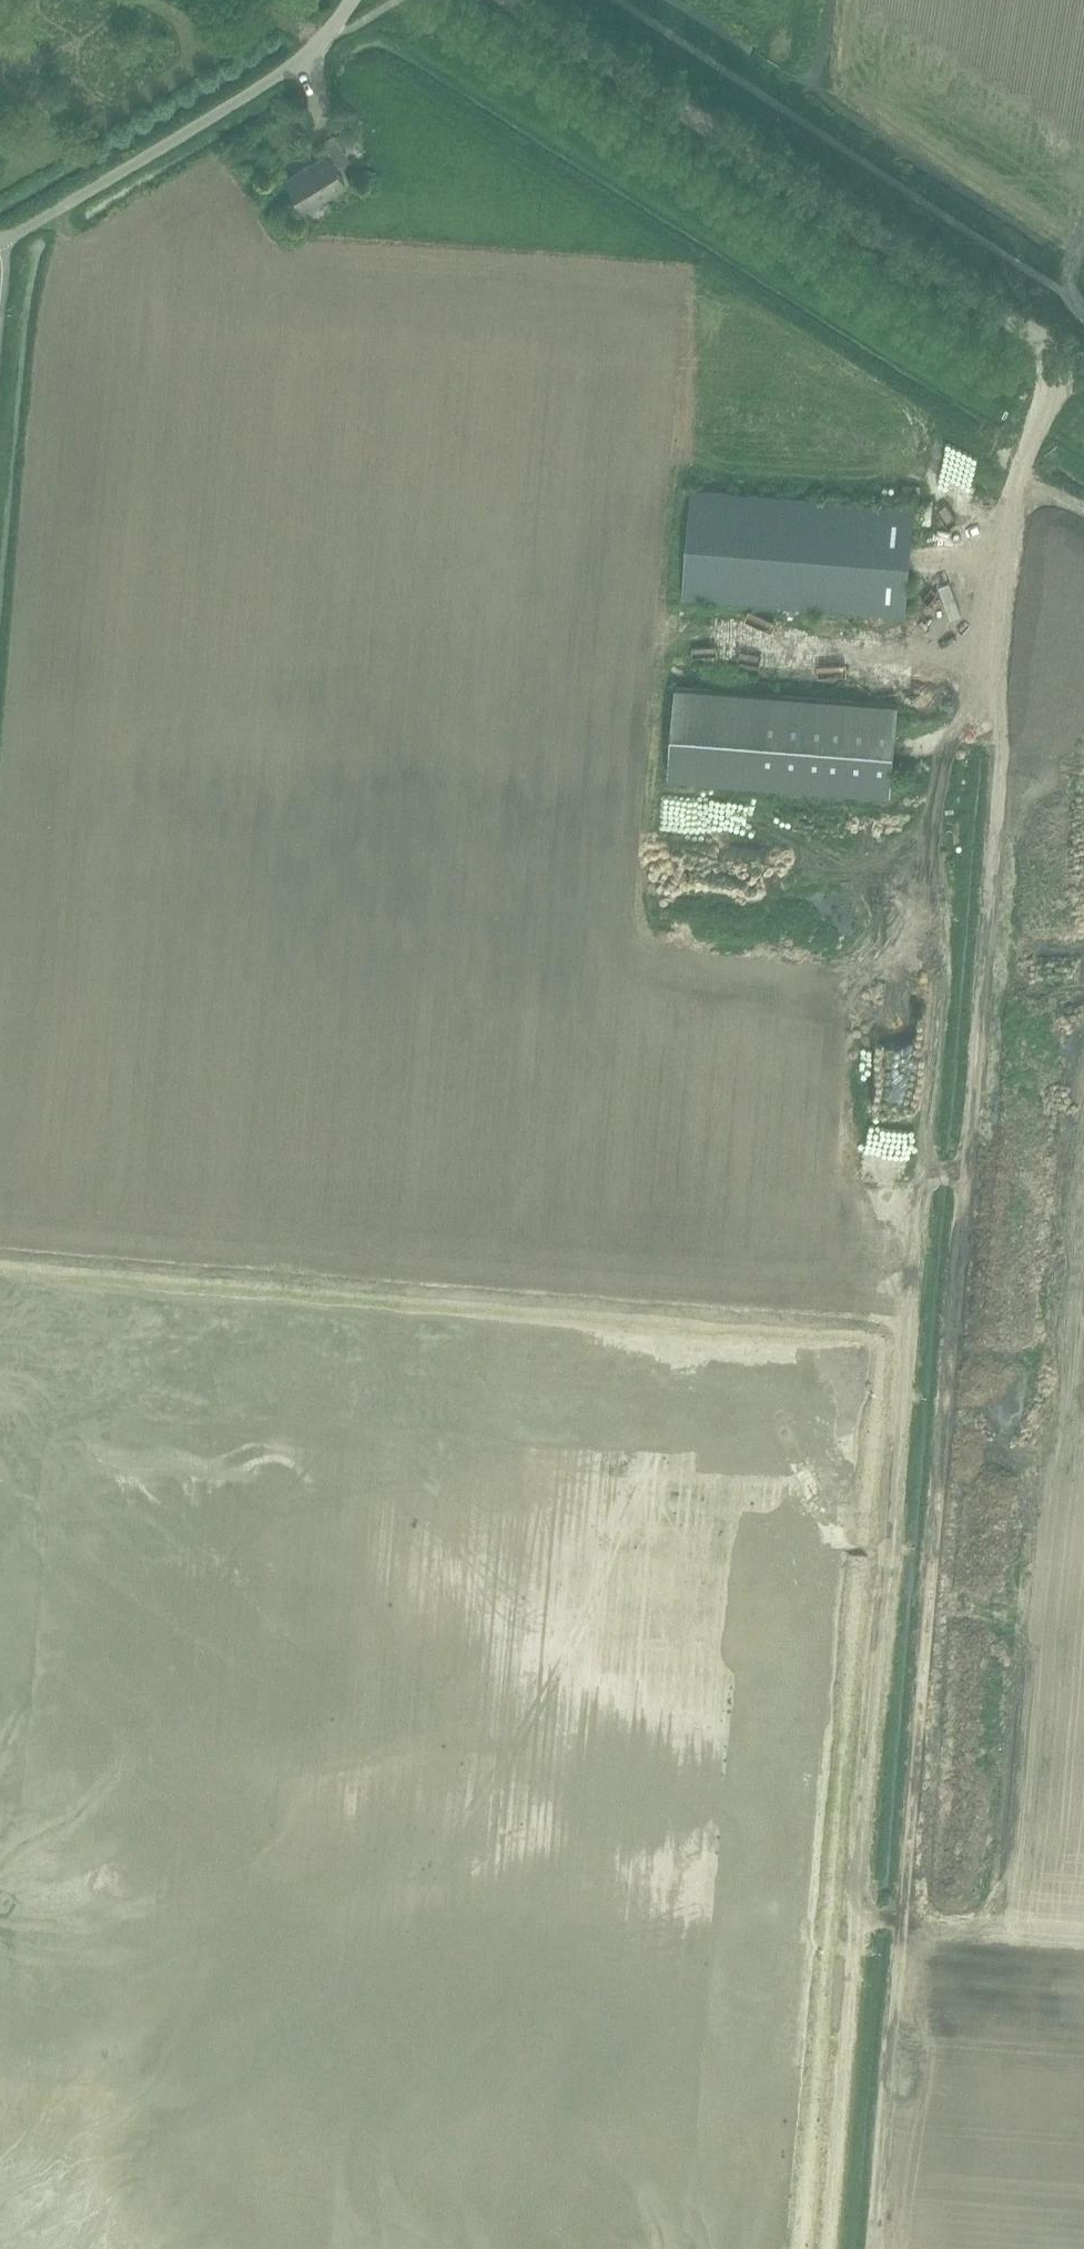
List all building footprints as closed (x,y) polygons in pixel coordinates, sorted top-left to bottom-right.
[(349,126),(336,134),(344,148),(357,140),(349,126)] [(345,184),(336,168),(350,159),(335,134),(320,143),(327,155),(285,181),(303,209),(345,184)] [(907,613),(915,507),(694,488),(685,594),(907,613)] [(676,686),(669,776),(892,794),(899,704),(676,686)]
